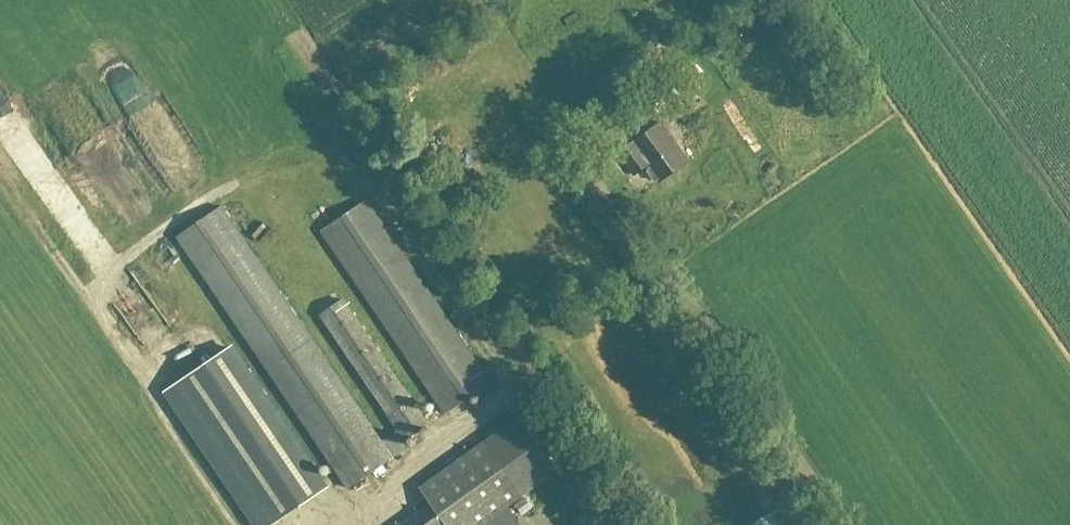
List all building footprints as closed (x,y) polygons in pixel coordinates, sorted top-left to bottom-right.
[(660,124),(638,139),(617,154),(633,176),(646,167),(658,184),(666,178),(687,163),(660,124)] [(445,416),(489,386),(365,202),(320,232),(445,416)] [(395,432),(381,442),(221,207),(175,239),(346,490),(392,458),(409,446),(406,442),(428,427),(342,299),(318,316),(387,417),(395,432)] [(166,394),(254,524),(273,524),(323,492),(229,351),(166,394)] [(555,473),(517,420),(418,490),(429,506),(402,524),(483,524),(555,473)]
